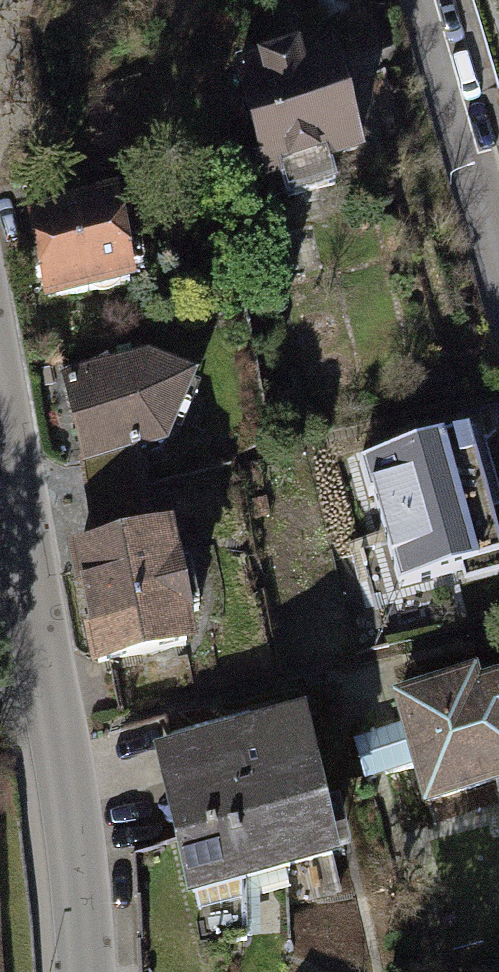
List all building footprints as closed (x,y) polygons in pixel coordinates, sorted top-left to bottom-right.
[(299,44),(230,64),(265,183),(280,178),(286,199),(339,184),(333,164),(367,155),(336,47),(303,57),(299,44)] [(116,193),(23,212),(43,306),(136,286),(116,193)] [(145,354),(62,376),(81,465),(140,452),(167,446),(198,376),(145,354)] [(358,462),(368,498),(374,496),(399,588),(461,571),(465,584),(498,575),(498,511),(491,513),(469,432),(358,462)] [(140,452),(81,465),(95,542),(157,530),(140,452)] [(95,542),(70,547),(94,672),(197,652),(173,527),(157,530),(95,542)] [(391,694),(400,725),(353,737),(365,780),(411,768),(423,811),(498,790),(498,678),(481,683),(478,671),(391,694)] [(282,699),(140,732),(178,894),(319,861),(282,699)]
